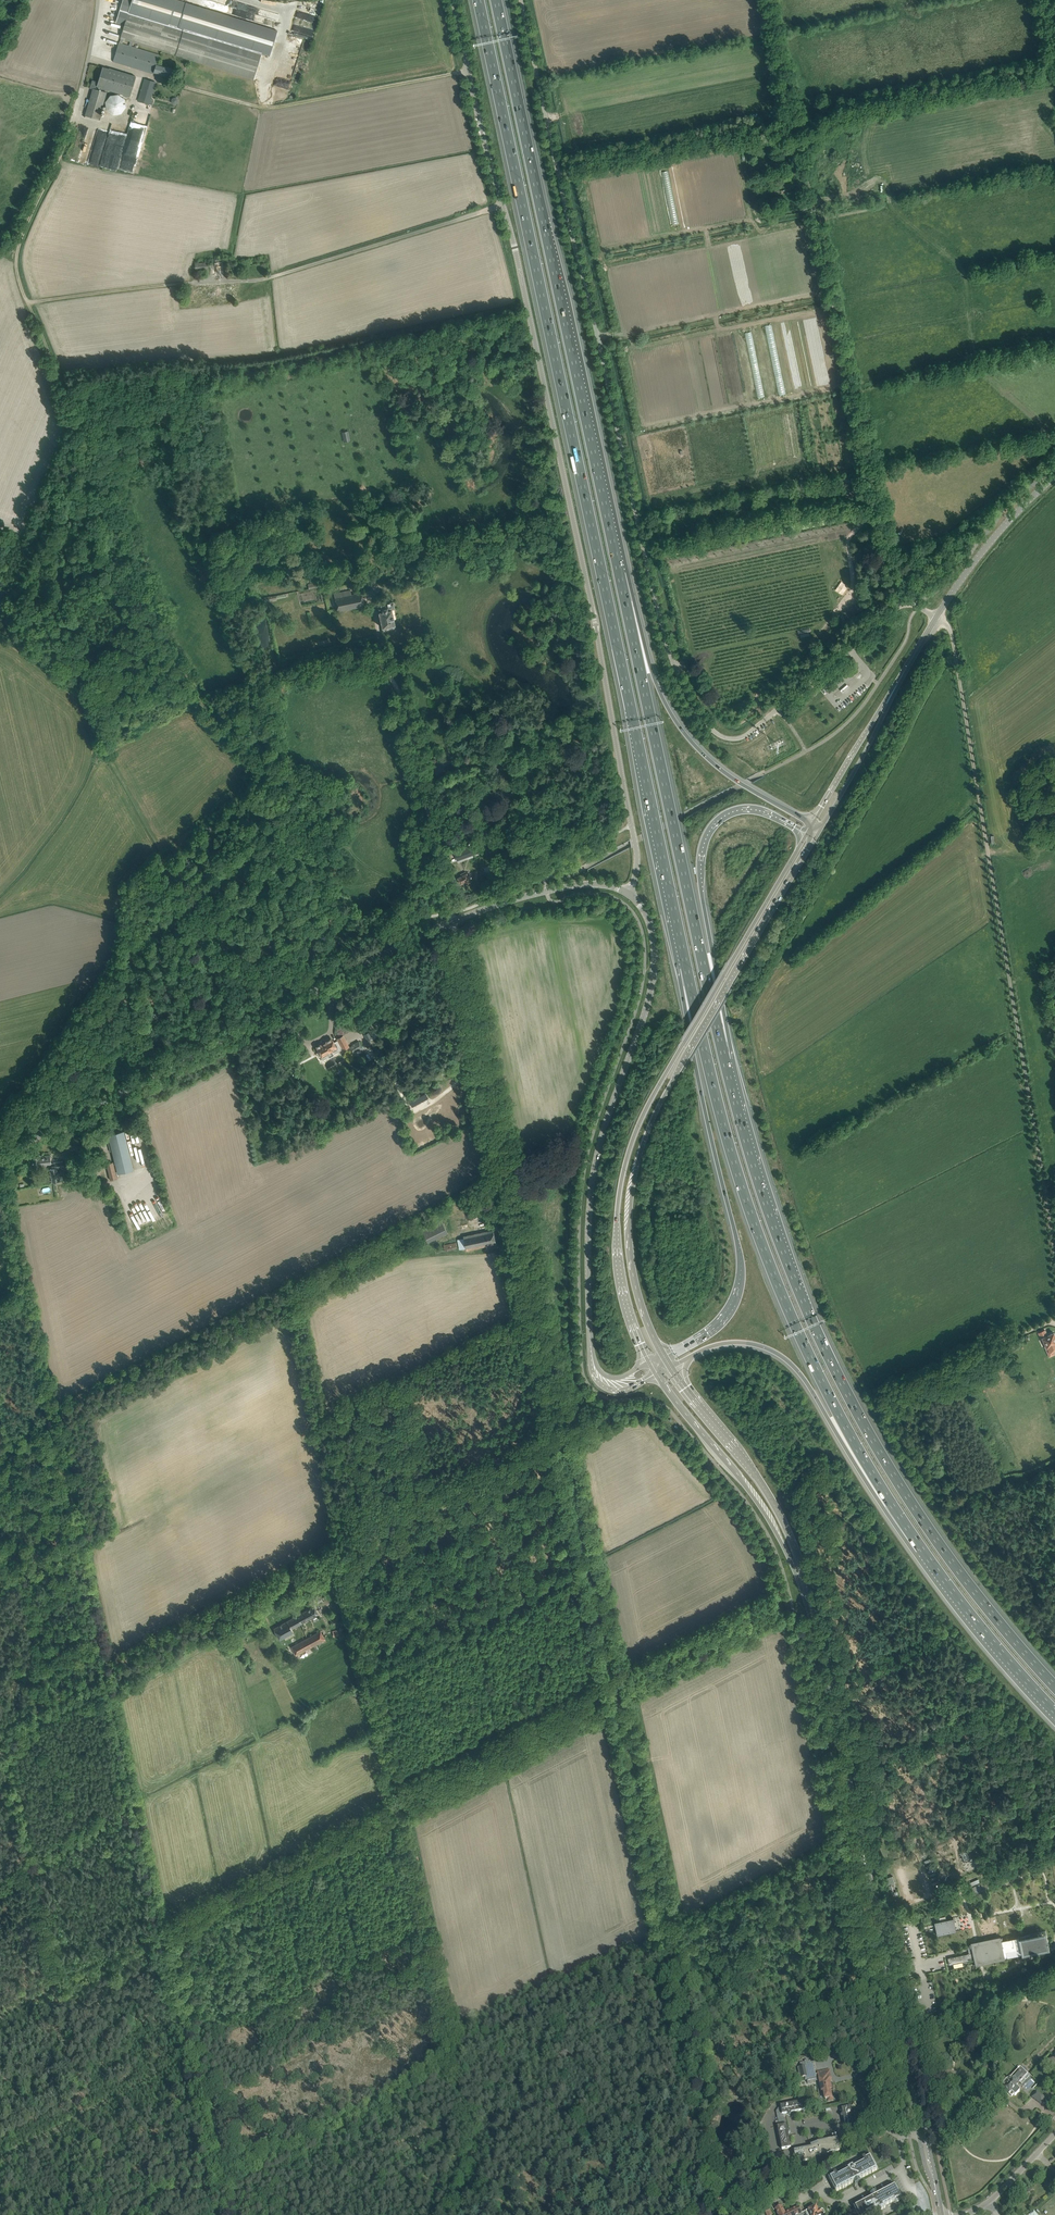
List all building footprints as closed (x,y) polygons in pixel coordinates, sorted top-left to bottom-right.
[(153,74),(153,72),(172,78),(174,69),(156,63),(159,55),(131,46),(133,42),(255,80),(263,55),(271,57),(279,32),(176,0),(123,0),(116,23),(124,25),(120,38),(121,38),(119,43),(119,42),(113,62),(153,74)] [(293,23),(314,29),(318,17),(297,11),(293,23)] [(103,89),(129,97),(133,82),(113,76),(114,70),(109,68),(109,69),(103,67),(97,86),(103,87),(103,89)] [(138,100),(149,104),(156,82),(144,79),(138,100)] [(85,115),(98,119),(106,92),(93,88),(85,115)] [(105,102),(106,110),(113,115),(121,114),(126,107),(125,99),(118,94),(110,95),(105,102)] [(792,187),(799,186),(796,168),(789,170),(792,187)] [(214,256),(216,276),(224,275),(222,255),(214,256)] [(215,290),(214,290),(215,299),(220,299),(220,301),(225,301),(225,298),(229,298),(229,296),(229,291),(228,291),(228,289),(219,289),(218,283),(207,284),(207,289),(215,289),(215,290)] [(802,317),(813,387),(819,386),(808,316),(802,317)] [(817,340),(824,384),(831,383),(823,339),(817,340)] [(341,431),(343,442),(350,440),(348,430),(341,431)] [(339,530),(333,532),(334,536),(337,535),(338,539),(339,539),(340,542),(346,541),(346,540),(346,537),(344,529),(339,530)] [(334,593),(338,612),(364,606),(361,593),(352,595),(350,590),(334,593)] [(383,600),(383,603),(378,604),(377,600),(379,600),(379,599),(376,600),(382,628),(383,627),(383,631),(394,628),(394,625),(395,625),(391,609),(394,608),(393,602),(385,604),(384,600),(383,600)] [(845,618),(863,610),(860,603),(842,611),(845,618)] [(477,852),(474,846),(456,853),(458,859),(473,854),(477,852)] [(461,884),(464,882),(466,884),(471,881),(467,873),(467,874),(466,871),(461,874),(462,876),(458,878),(461,884)] [(321,1044),(316,1047),(319,1051),(317,1052),(319,1056),(321,1055),(323,1059),(329,1056),(327,1053),(331,1050),(333,1054),(338,1051),(338,1050),(342,1048),(342,1049),(348,1045),(343,1035),(337,1038),(338,1040),(333,1042),(331,1039),(326,1041),(326,1042),(321,1045),(321,1044)] [(358,1041),(348,1046),(354,1056),(364,1051),(358,1041)] [(133,1170),(125,1137),(124,1131),(108,1135),(118,1174),(133,1170)] [(40,1164),(45,1164),(51,1163),(50,1155),(32,1157),(33,1168),(40,1167),(40,1164)] [(62,1176),(59,1176),(57,1168),(64,1167),(63,1161),(54,1163),(55,1167),(52,1167),(52,1169),(50,1169),(51,1175),(52,1182),(63,1180),(62,1176)] [(117,1177),(113,1162),(102,1165),(105,1180),(117,1177)] [(141,1223),(148,1219),(144,1210),(141,1212),(140,1210),(136,1212),(137,1214),(134,1215),(140,1228),(143,1226),(141,1223)] [(162,1230),(165,1228),(158,1216),(155,1218),(162,1230)] [(448,1233),(442,1220),(422,1230),(428,1243),(448,1233)] [(459,1249),(467,1248),(467,1249),(496,1243),(493,1230),(465,1236),(465,1237),(457,1239),(459,1249)] [(456,1243),(435,1248),(436,1253),(457,1248),(456,1243)] [(1054,1332),(1047,1335),(1045,1330),(1039,1333),(1041,1338),(1049,1357),(1054,1354),(1053,1351),(1054,1350),(1054,1335),(1054,1332)] [(294,1618),(299,1626),(319,1615),(314,1606),(294,1618)] [(292,1630),(299,1626),(294,1618),(274,1629),(280,1641),(294,1633),(292,1630)] [(325,1639),(320,1630),(291,1646),(296,1655),(325,1639)] [(963,1851),(961,1851),(962,1853),(960,1854),(965,1862),(970,1859),(966,1851),(964,1852),(963,1851)] [(893,1877),(887,1878),(889,1885),(895,1883),(893,1877)] [(953,1918),(934,1922),(937,1936),(956,1931),(953,1918)] [(970,1953),(948,1958),(949,1965),(976,1959),(977,1963),(974,1963),(974,1964),(979,1963),(982,1962),(1006,1957),(1007,1957),(1021,1954),(1049,1948),(1046,1931),(1019,1937),(1003,1940),(1002,1937),(970,1944),(970,1947),(969,1947),(970,1953)] [(818,2072),(818,2073),(815,2074),(813,2062),(810,2062),(810,2061),(808,2061),(808,2060),(804,2060),(805,2065),(797,2067),(799,2078),(805,2077),(805,2079),(816,2077),(817,2081),(819,2080),(822,2091),(823,2091),(825,2098),(828,2098),(828,2099),(829,2100),(830,2100),(831,2099),(832,2098),(831,2094),(831,2095),(830,2092),(832,2092),(829,2079),(831,2079),(829,2069),(818,2072)] [(1003,2084),(1003,2085),(1005,2087),(1003,2088),(1011,2096),(1013,2094),(1014,2095),(1015,2095),(1016,2095),(1019,2091),(1020,2091),(1020,2090),(1019,2089),(1016,2086),(1017,2085),(1016,2084),(1018,2082),(1019,2083),(1027,2073),(1020,2066),(1008,2080),(1008,2079),(1007,2079),(1006,2079),(1006,2080),(1003,2083),(1003,2084)] [(1045,2097),(1036,2091),(1032,2097),(1041,2103),(1045,2097)] [(790,2104),(791,2112),(805,2110),(803,2101),(790,2104)] [(844,2117),(852,2116),(850,2106),(849,2107),(848,2102),(839,2104),(840,2110),(842,2110),(843,2113),(842,2113),(841,2116),(843,2117),(844,2117)] [(791,2113),(791,2112),(790,2104),(780,2105),(781,2107),(778,2107),(776,2111),(778,2121),(784,2119),(783,2114),(787,2113),(787,2114),(790,2115),(791,2113)] [(852,2116),(844,2117),(846,2131),(855,2129),(852,2116)] [(779,2135),(788,2134),(790,2131),(787,2129),(786,2124),(785,2125),(784,2119),(778,2121),(779,2126),(777,2126),(779,2135)] [(782,2149),(790,2147),(788,2134),(779,2135),(782,2149)] [(815,2143),(818,2157),(821,2156),(820,2155),(840,2151),(837,2138),(817,2142),(815,2143)] [(816,2158),(818,2157),(815,2143),(810,2145),(811,2147),(794,2151),(796,2164),(816,2159),(816,2158)] [(878,2169),(870,2155),(865,2158),(865,2157),(862,2159),(863,2161),(854,2166),(853,2164),(846,2168),(846,2170),(837,2175),(836,2172),(833,2174),(828,2177),(836,2191),(856,2180),(858,2183),(861,2182),(860,2179),(878,2169)] [(895,2184),(877,2194),(876,2191),(870,2194),(871,2197),(853,2206),(858,2214),(867,2214),(877,2209),(878,2211),(885,2207),(884,2206),(896,2199),(897,2201),(903,2198),(895,2184)] [(798,2207),(785,2213),(781,2205),(775,2208),(778,2214),(797,2214),(801,2213),(798,2207)] [(823,2214),(824,2214),(825,2213),(823,2210),(822,2209),(818,2211),(816,2206),(811,2208),(808,2210),(809,2210),(806,2211),(808,2214),(822,2214),(823,2214)]
